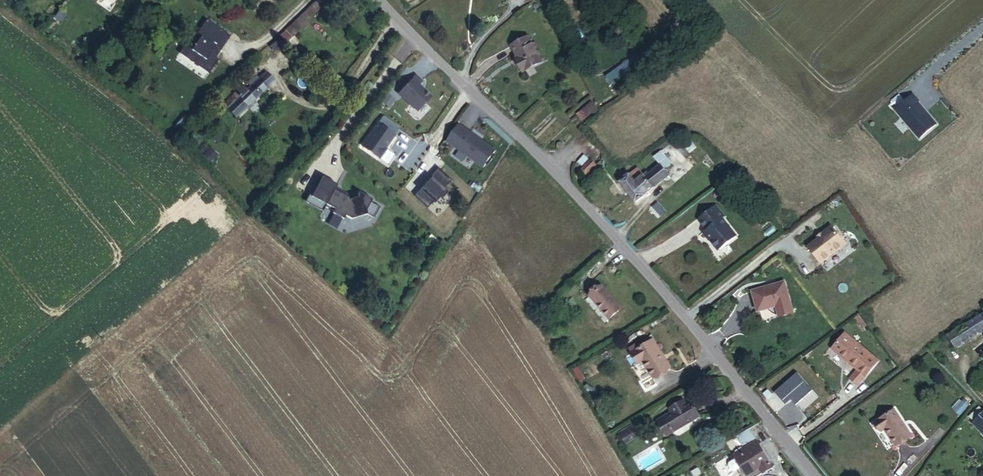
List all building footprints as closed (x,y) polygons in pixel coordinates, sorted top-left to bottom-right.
[(302,14),(306,19),(320,6),(317,4),(319,2),(317,0),(302,14)] [(333,1),(342,10),(351,0),(333,0),(333,1)] [(61,21),(65,15),(59,11),(55,17),(61,21)] [(306,19),(302,14),(280,35),(292,47),(297,42),(292,36),(308,21),(306,19)] [(221,29),(207,19),(197,34),(194,31),(184,45),(192,50),(188,55),(195,61),(197,58),(203,62),(201,65),(210,71),(218,59),(216,57),(220,50),(211,44),(221,29)] [(231,36),(221,29),(211,44),(220,50),(231,36)] [(527,60),(524,61),(531,71),(549,58),(532,35),(517,46),(527,60)] [(278,40),(270,47),(273,51),(282,45),(278,40)] [(192,50),(184,45),(179,52),(209,73),(210,71),(201,65),(203,62),(197,58),(195,61),(188,55),(192,50)] [(617,82),(620,87),(648,69),(638,54),(605,75),(612,85),(617,82)] [(236,118),(276,81),(267,71),(259,78),(257,76),(248,84),(250,87),(247,90),(242,85),(235,91),(236,92),(223,104),(236,118)] [(416,75),(399,93),(417,111),(431,96),(419,85),(422,81),(416,75)] [(911,94),(893,109),(917,137),(934,124),(915,102),(917,101),(911,94)] [(394,100),(387,95),(382,102),(389,107),(394,100)] [(586,117),(597,108),(592,102),(580,111),(586,117)] [(384,127),(388,121),(383,118),(379,124),(384,127)] [(196,119),(190,125),(193,128),(199,123),(196,119)] [(388,121),(384,127),(394,134),(398,128),(388,121)] [(384,127),(379,124),(362,146),(380,159),(386,149),(385,148),(395,135),(394,134),(384,127)] [(459,125),(447,142),(484,167),(496,151),(482,141),(481,141),(478,139),(479,138),(471,133),(470,133),(459,125)] [(224,138),(215,131),(210,138),(218,145),(224,138)] [(200,151),(205,155),(210,148),(206,145),(200,151)] [(210,148),(205,155),(204,156),(211,162),(218,155),(211,148),(210,148)] [(599,160),(594,154),(579,170),(584,176),(599,160)] [(628,175),(619,182),(635,202),(669,175),(660,165),(651,172),(644,177),(642,174),(633,181),(628,175)] [(422,192),(416,198),(427,208),(433,202),(434,204),(441,196),(443,198),(448,192),(444,188),(452,180),(439,168),(430,177),(432,178),(428,182),(427,182),(420,190),(422,192)] [(649,169),(642,174),(644,177),(651,172),(649,169)] [(311,197),(326,205),(335,209),(332,213),(343,219),(345,216),(351,219),(367,214),(373,217),(379,208),(370,203),(372,199),(359,193),(357,195),(358,197),(349,200),(348,197),(334,190),(337,185),(322,177),(320,182),(311,197)] [(323,211),(326,205),(311,197),(320,182),(317,180),(306,202),(323,211)] [(722,216),(713,205),(696,219),(705,229),(702,232),(716,248),(719,249),(735,235),(720,217),(722,216)] [(820,260),(844,240),(830,222),(815,234),(817,235),(806,244),(820,260)] [(431,235),(426,241),(433,248),(438,242),(431,235)] [(609,273),(596,284),(615,308),(629,296),(609,273)] [(782,279),(750,288),(755,309),(774,304),(777,316),(791,312),(782,279)] [(946,336),(956,350),(982,333),(982,312),(946,336)] [(857,368),(866,375),(879,360),(843,332),(830,347),(857,368)] [(634,352),(641,363),(643,361),(654,378),(670,367),(653,340),(634,352)] [(639,364),(641,363),(634,352),(632,353),(639,364)] [(859,385),(866,375),(857,368),(849,378),(859,385)] [(797,375),(774,394),(784,407),(790,403),(794,408),(812,393),(797,375)] [(962,416),(969,404),(960,398),(953,410),(962,416)] [(665,417),(674,432),(700,416),(691,402),(686,405),(684,406),(682,402),(670,409),(672,413),(665,417)] [(973,420),(982,410),(982,409),(978,404),(968,414),(973,420)] [(792,407),(783,412),(791,425),(799,421),(792,407)] [(891,437),(908,427),(894,407),(874,421),(881,429),(884,427),(891,437)] [(972,421),(982,432),(982,410),(973,420),(972,421)] [(735,426),(744,422),(740,413),(731,417),(735,426)] [(667,436),(674,432),(665,417),(658,421),(667,436)] [(620,433),(621,436),(634,428),(632,426),(620,433)] [(911,432),(908,427),(891,437),(896,443),(911,432)] [(634,428),(621,436),(626,444),(639,436),(634,428)] [(759,443),(750,428),(737,436),(744,448),(734,455),(736,459),(742,468),(747,475),(748,475),(761,468),(763,473),(773,467),(769,461),(770,461),(759,443)] [(761,441),(759,443),(770,461),(769,461),(773,467),(776,466),(761,441)] [(735,472),(742,468),(736,459),(730,463),(729,466),(732,471),(735,472)]
